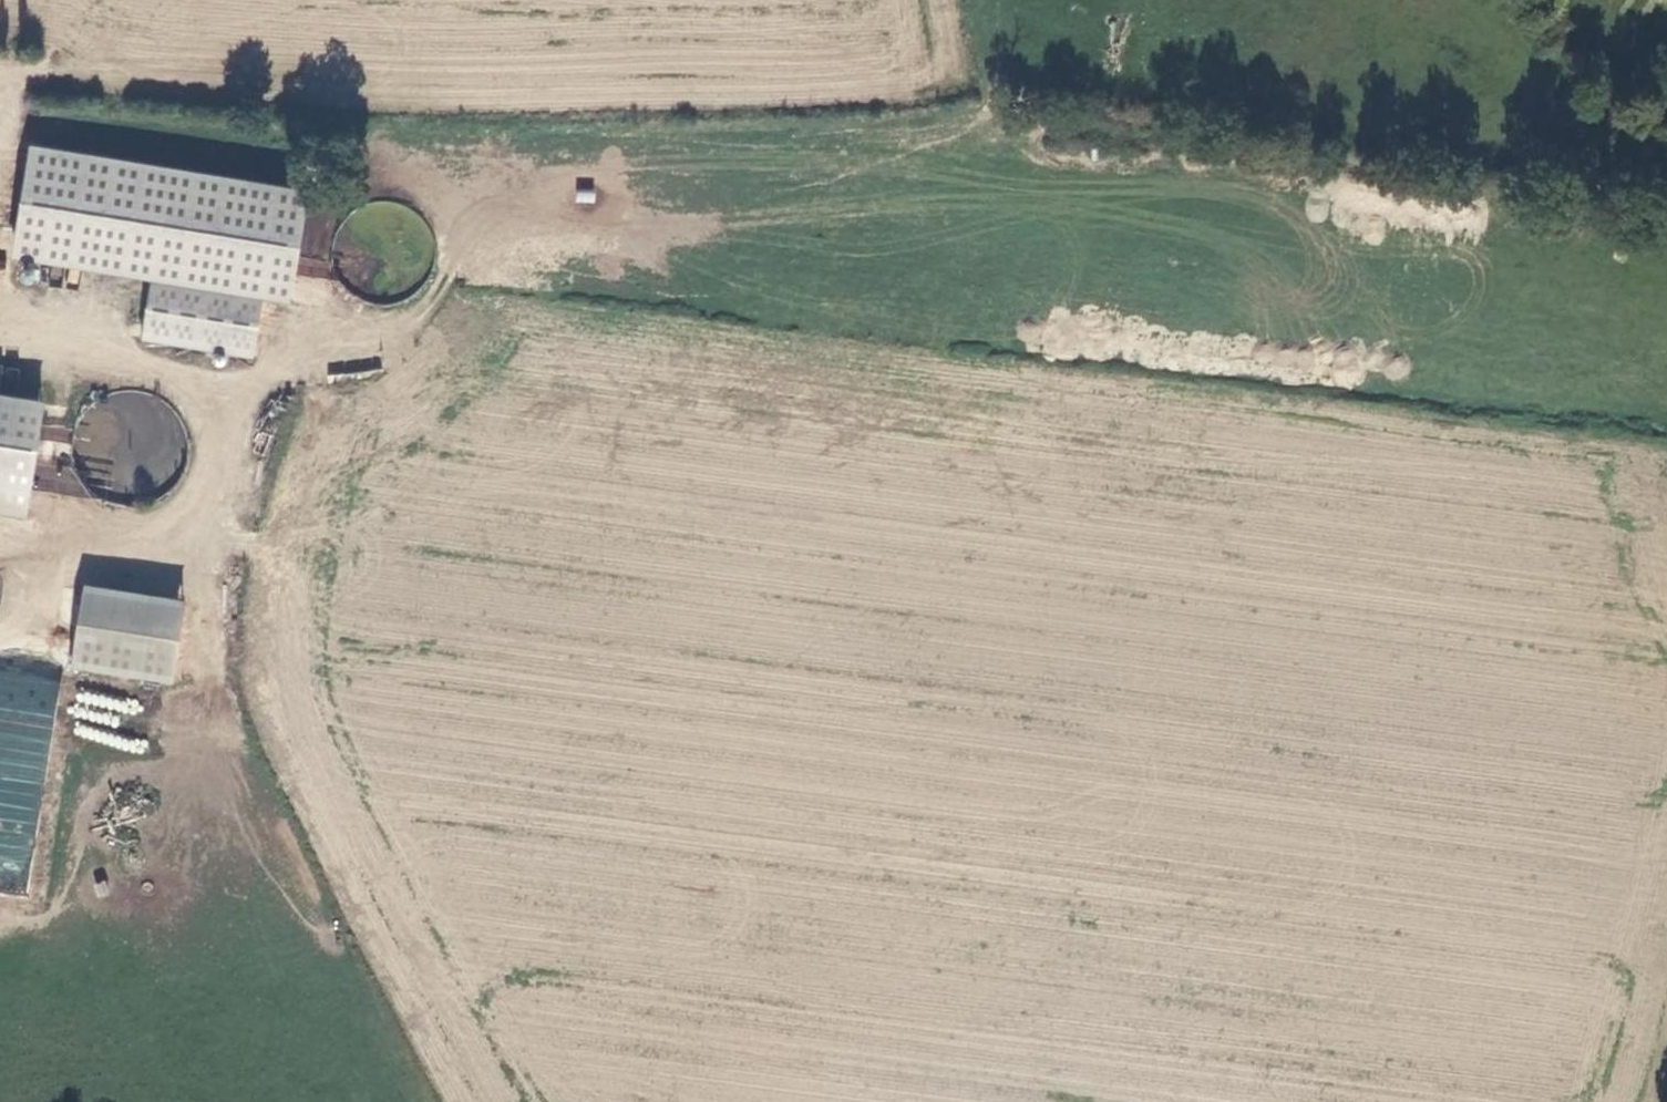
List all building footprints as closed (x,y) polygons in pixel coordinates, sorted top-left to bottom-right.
[(303,186),(26,142),(8,255),(148,277),(139,337),(253,355),(262,296),(285,299),(303,186)] [(24,517),(42,409),(43,400),(0,393),(0,513),(24,517)] [(41,428),(39,444),(66,446),(67,431),(41,428)] [(164,683),(179,605),(78,588),(65,667),(164,683)] [(29,895),(56,677),(0,670),(0,892),(29,895)]
